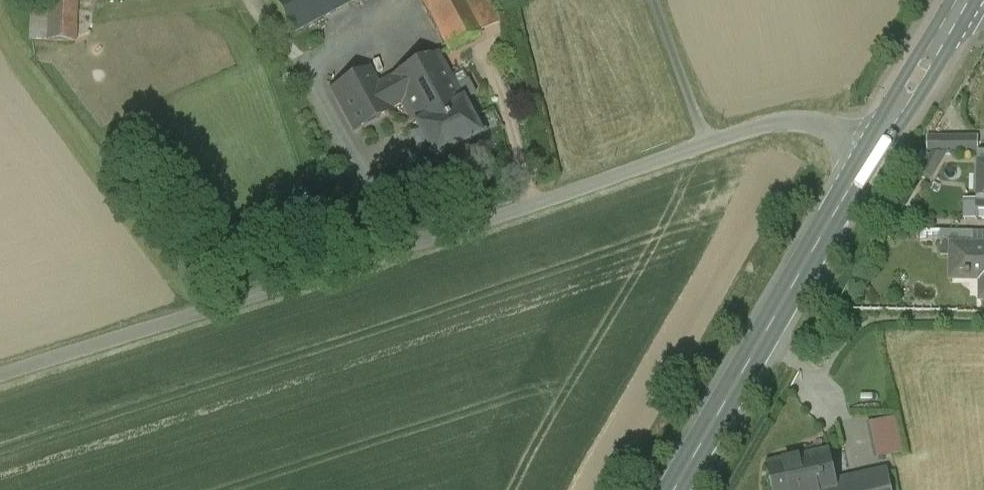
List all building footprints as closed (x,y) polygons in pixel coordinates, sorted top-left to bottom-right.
[(29,41),(72,44),(75,0),(30,0),(29,41)] [(291,36),(359,0),(273,0),(291,36)] [(451,52),(480,36),(461,0),(422,0),(451,52)] [(454,89),(437,57),(436,55),(434,56),(435,57),(392,79),(390,80),(391,81),(377,89),(388,110),(402,102),(434,161),(480,137),(486,134),(468,100),(475,96),(468,82),(454,89)] [(368,73),(333,92),(354,131),(389,112),(388,110),(377,89),(368,73)] [(944,176),(944,151),(981,151),(981,135),(927,135),(927,175),(944,176)] [(972,233),(940,233),(940,257),(950,257),(950,246),(972,247),(972,233)] [(950,246),(950,257),(949,278),(983,278),(983,302),(983,247),(972,247),(950,246)] [(904,417),(873,421),(878,457),(909,453),(904,417)] [(767,465),(772,489),(833,489),(831,485),(833,484),(827,452),(767,465)] [(831,485),(833,489),(886,489),(883,474),(833,484),(831,485)]
